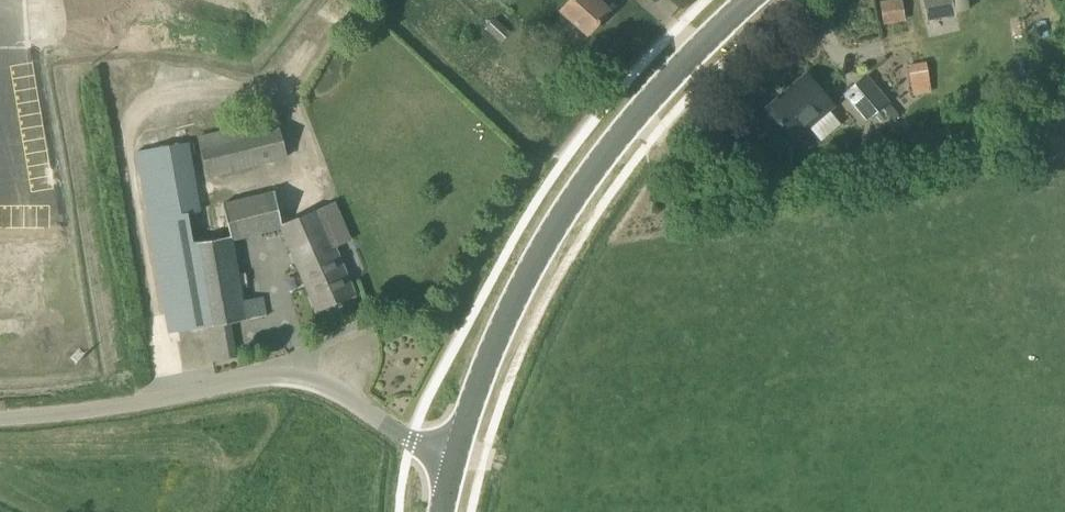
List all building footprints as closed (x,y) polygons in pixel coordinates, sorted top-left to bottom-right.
[(560,9),(587,34),(608,11),(596,0),(568,0),(560,9)] [(879,2),(882,25),(903,21),(900,0),(890,0),(879,2)] [(954,15),(951,0),(925,0),(929,20),(954,15)] [(926,62),(908,65),(913,96),(931,93),(926,62)] [(793,139),(807,127),(828,110),(833,105),(807,74),(767,108),(793,139)] [(867,119),(888,101),(867,75),(846,93),(867,119)] [(831,112),(811,127),(820,140),(841,124),(831,112)] [(287,157),(277,118),(197,138),(208,177),(287,157)] [(191,155),(198,153),(196,141),(138,151),(169,333),(206,327),(212,361),(236,357),(230,323),(267,316),(263,296),(261,296),(259,284),(249,286),(251,298),(243,300),(235,242),(282,230),(317,312),(355,295),(307,183),(224,204),(201,208),(191,155)]
